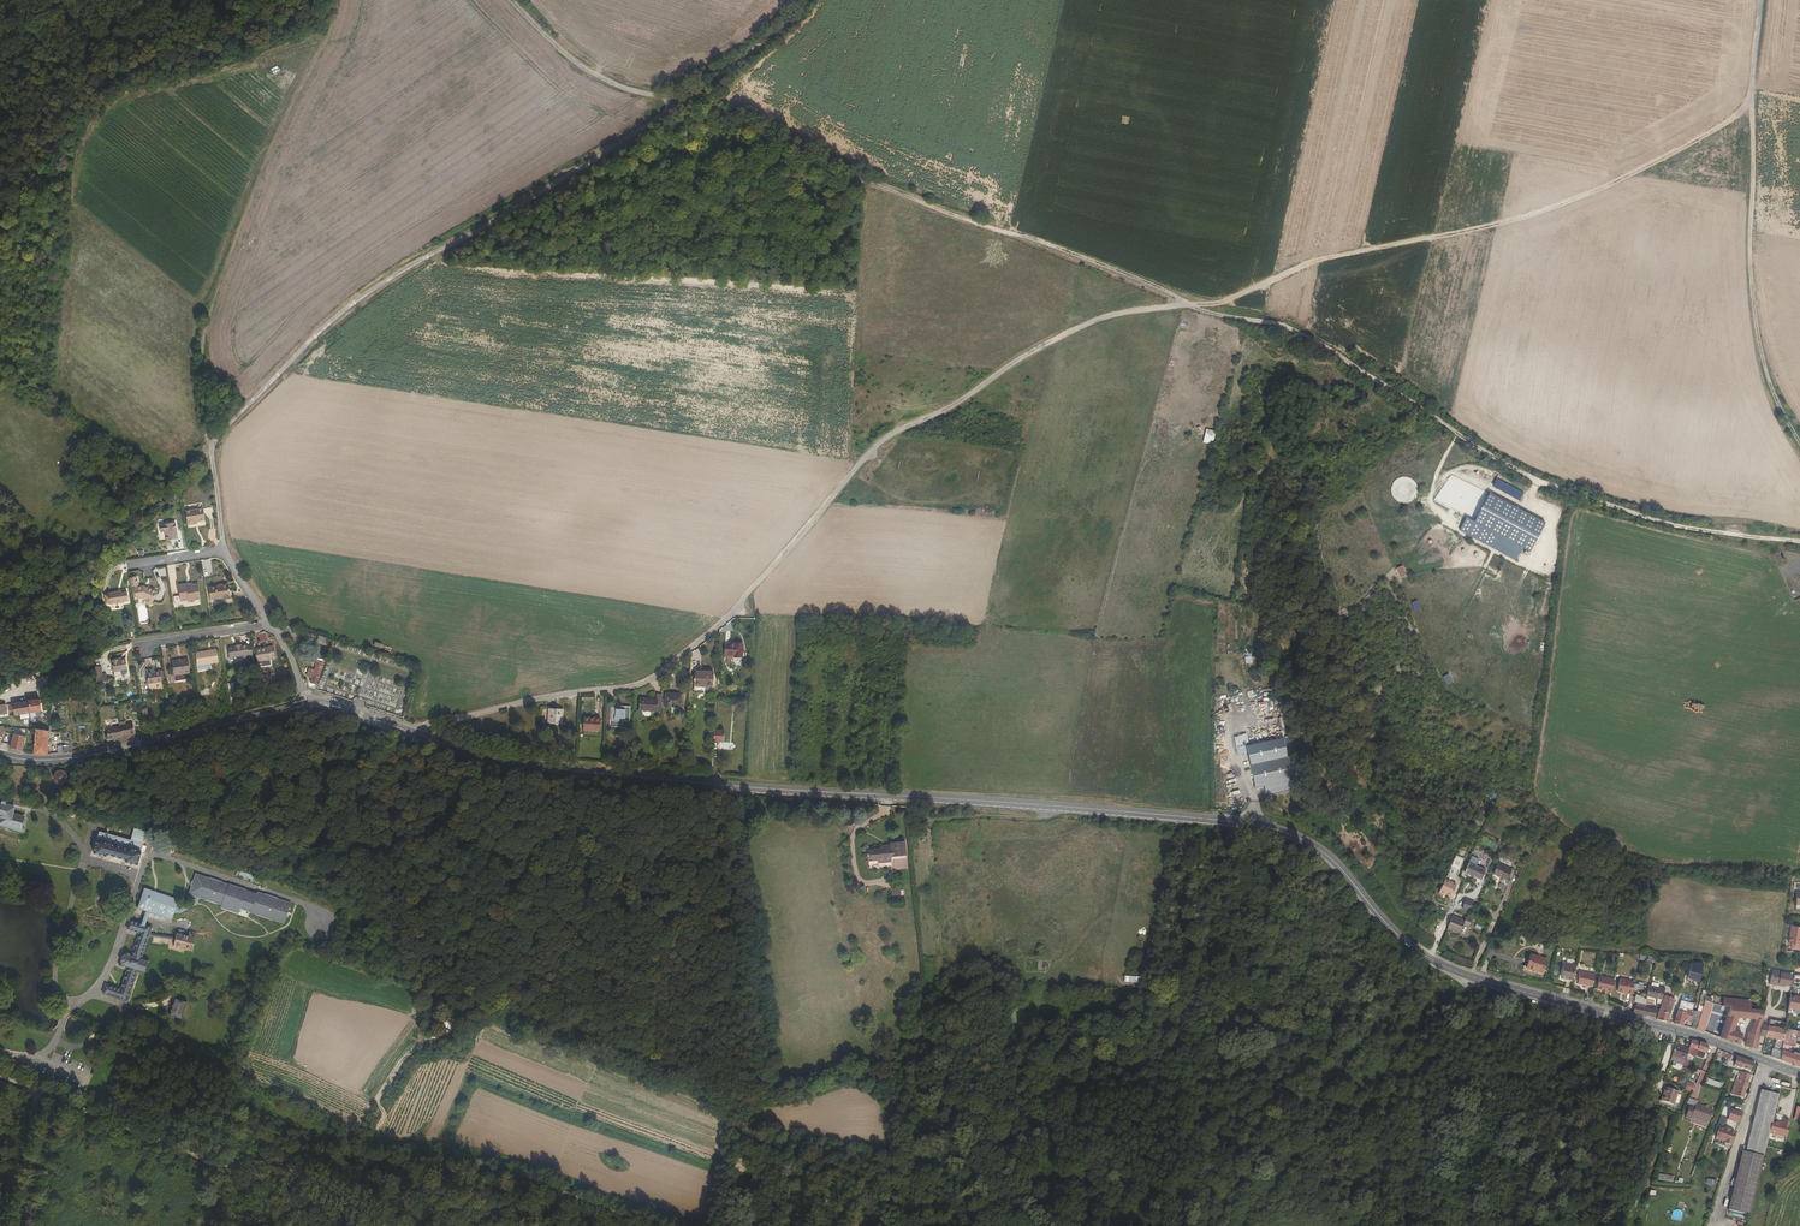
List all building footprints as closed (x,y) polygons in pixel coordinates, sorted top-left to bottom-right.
[(1203,444),(1213,445),(1215,432),(1205,430),(1203,444)] [(1524,492),(1497,479),(1493,488),(1520,500),(1524,492)] [(1529,552),(1545,522),(1489,491),(1473,521),(1465,517),(1459,529),(1514,559),(1521,548),(1529,552)] [(205,521),(203,508),(185,511),(187,526),(195,524),(195,522),(205,521)] [(178,539),(175,522),(159,524),(160,532),(165,531),(166,540),(178,539)] [(37,552),(46,557),(48,553),(38,547),(37,552)] [(61,565),(63,561),(52,556),(51,559),(61,565)] [(177,581),(174,565),(167,566),(170,582),(177,581)] [(178,584),(179,595),(179,596),(174,596),(175,601),(187,600),(187,602),(194,601),(194,599),(199,598),(198,585),(192,585),(192,584),(188,584),(189,586),(186,587),(186,584),(186,583),(178,584)] [(232,601),(229,583),(209,587),(211,602),(223,600),(223,602),(232,601)] [(157,591),(144,586),(134,588),(136,599),(142,598),(145,600),(145,604),(147,604),(149,605),(152,605),(157,591)] [(121,590),(108,592),(108,593),(103,594),(104,603),(109,602),(109,604),(122,602),(122,601),(128,600),(126,589),(121,590)] [(250,653),(248,643),(243,643),(242,642),(235,643),(235,645),(228,646),(230,656),(250,653)] [(743,644),(726,644),(725,656),(743,656),(743,644)] [(216,648),(195,651),(197,664),(219,661),(216,648)] [(262,649),(262,648),(256,649),(258,661),(271,659),(271,658),(276,657),(274,648),(262,649)] [(188,658),(172,660),(175,680),(192,677),(188,658)] [(118,661),(117,659),(111,660),(113,671),(127,669),(125,659),(118,661)] [(311,682),(318,685),(325,663),(316,660),(314,669),(309,667),(307,676),(312,677),(311,682)] [(102,666),(95,667),(96,682),(107,681),(107,674),(102,674),(102,666)] [(702,670),(702,667),(698,667),(697,685),(713,686),(714,671),(702,670)] [(167,688),(166,681),(163,682),(161,670),(152,672),(152,673),(147,674),(148,680),(150,691),(167,688)] [(682,692),(668,691),(667,704),(682,705),(682,692)] [(658,712),(658,700),(642,699),(641,711),(658,712)] [(40,700),(28,702),(30,713),(42,711),(40,700)] [(609,701),(608,717),(610,717),(609,724),(622,726),(623,717),(630,717),(630,705),(620,704),(619,707),(615,706),(614,701),(609,701)] [(30,713),(28,702),(13,704),(15,716),(30,713)] [(561,725),(562,710),(548,709),(547,724),(561,725)] [(599,731),(599,718),(584,717),(584,730),(599,731)] [(124,738),(128,737),(128,735),(131,734),(135,732),(133,722),(121,725),(124,738)] [(124,738),(121,725),(107,729),(109,739),(112,738),(116,737),(116,740),(124,738)] [(33,753),(45,754),(47,729),(35,728),(33,753)] [(25,736),(14,733),(10,748),(22,750),(25,736)] [(716,736),(715,747),(726,748),(727,737),(716,736)] [(1292,745),(1290,738),(1247,747),(1247,745),(1236,747),(1238,755),(1248,753),(1251,765),(1288,757),(1286,746),(1292,745)] [(1293,782),(1299,781),(1294,756),(1288,757),(1251,765),(1255,788),(1269,786),(1270,795),(1294,790),(1293,782)] [(63,772),(61,771),(58,771),(56,772),(54,774),(53,776),(52,779),(53,781),(54,784),(56,785),(58,786),(60,787),(63,786),(65,785),(67,783),(68,781),(68,778),(67,776),(65,773),(63,772)] [(0,802),(0,825),(21,830),(25,816),(14,813),(16,807),(0,802)] [(93,853),(106,856),(107,854),(125,860),(125,862),(137,865),(143,844),(145,831),(134,828),(131,840),(99,832),(93,853)] [(906,862),(905,848),(890,848),(888,851),(886,855),(887,859),(889,862),(893,864),(906,862)] [(1455,857),(1455,859),(1451,866),(1459,870),(1463,861),(1455,857)] [(1485,870),(1469,863),(1465,873),(1481,880),(1485,870)] [(1507,881),(1512,869),(1498,863),(1494,873),(1499,875),(1498,876),(1507,881)] [(194,875),(189,889),(195,891),(205,895),(209,879),(194,875)] [(279,919),(284,921),(290,902),(256,892),(255,895),(244,892),(245,890),(233,886),(233,887),(209,879),(205,895),(240,907),(246,909),(246,907),(251,908),(250,910),(279,919)] [(1445,880),(1439,893),(1444,895),(1444,894),(1451,897),(1456,885),(1445,880)] [(900,885),(891,885),(891,900),(900,900),(900,885)] [(149,912),(172,920),(174,912),(175,908),(178,899),(144,888),(137,909),(145,911),(149,912)] [(195,891),(189,889),(188,892),(204,897),(227,904),(239,909),(240,907),(205,895),(195,891)] [(204,897),(188,892),(187,895),(193,897),(193,896),(194,897),(198,898),(199,898),(199,899),(203,900),(204,897)] [(177,909),(175,908),(174,912),(177,913),(181,913),(195,905),(198,898),(194,897),(192,903),(178,910),(177,910),(177,909)] [(227,904),(204,897),(203,900),(223,906),(223,907),(238,912),(239,909),(227,904)] [(1474,902),(1465,899),(1462,909),(1470,912),(1474,902)] [(284,923),(284,921),(279,919),(250,910),(250,912),(272,919),(284,923)] [(145,926),(149,912),(145,911),(141,925),(145,926)] [(1465,921),(1453,916),(1448,928),(1460,933),(1462,930),(1461,930),(1464,925),(1468,916),(1467,916),(1465,921)] [(1473,918),(1468,916),(1464,925),(1469,927),(1473,918)] [(102,993),(127,1002),(137,972),(144,974),(149,959),(142,957),(149,937),(150,934),(152,928),(141,925),(130,921),(127,930),(139,934),(132,955),(123,952),(119,965),(128,968),(121,990),(105,985),(102,993)] [(1792,926),(1790,944),(1799,945),(1799,927),(1792,926)] [(176,938),(175,940),(174,946),(192,951),(196,934),(189,932),(188,937),(177,934),(176,938)] [(1519,943),(1525,944),(1527,937),(1521,935),(1519,943)] [(1528,940),(1527,944),(1543,951),(1545,945),(1536,942),(1536,943),(1528,940)] [(1405,955),(1398,950),(1395,955),(1402,959),(1405,955)] [(1547,959),(1531,954),(1526,968),(1543,973),(1547,959)] [(1702,960),(1692,959),(1691,962),(1691,967),(1702,968),(1702,960)] [(1573,979),(1576,964),(1563,962),(1561,976),(1565,977),(1573,979)] [(1792,972),(1772,969),(1769,984),(1778,986),(1779,984),(1789,986),(1792,972)] [(1593,985),(1595,975),(1580,972),(1578,982),(1593,985)] [(1611,993),(1614,981),(1599,978),(1596,990),(1601,991),(1606,992),(1611,993)] [(1634,984),(1634,981),(1621,979),(1618,990),(1624,991),(1623,993),(1632,994),(1633,988),(1634,984)] [(1659,988),(1649,985),(1646,996),(1657,998),(1659,988)] [(1662,1005),(1672,1008),(1674,998),(1665,995),(1662,1005)] [(1791,996),(1789,1009),(1799,1011),(1799,998),(1791,996)] [(1633,1013),(1647,1016),(1648,1008),(1647,1008),(1644,1008),(1645,1002),(1646,999),(1643,999),(1636,997),(1635,1001),(1637,1002),(1636,1005),(1634,1005),(1633,1013)] [(1724,998),(1723,1006),(1722,1006),(1730,1008),(1727,1016),(1721,1038),(1739,1044),(1741,1039),(1732,1035),(1733,1031),(1737,1018),(1742,1017),(1755,1018),(1750,1028),(1748,1033),(1745,1046),(1757,1050),(1760,1036),(1762,1025),(1764,1011),(1748,1008),(1749,1002),(1724,998)] [(1692,1003),(1681,1000),(1674,1023),(1682,1025),(1687,1009),(1690,1009),(1692,1003)] [(1647,1016),(1655,1018),(1656,1009),(1654,1008),(1654,1005),(1648,1004),(1648,1008),(1647,1016)] [(193,1008),(181,1005),(175,1023),(187,1026),(193,1008)] [(1660,1012),(1670,1014),(1672,1008),(1662,1005),(1660,1012)] [(1701,1012),(1693,1010),(1690,1009),(1687,1009),(1682,1025),(1684,1025),(1685,1020),(1693,1022),(1697,1024),(1701,1012)] [(1657,1019),(1668,1022),(1670,1014),(1660,1012),(1657,1018),(1657,1019)] [(1768,1026),(1762,1025),(1760,1036),(1766,1037),(1768,1026)] [(1785,1029),(1768,1026),(1766,1037),(1777,1039),(1776,1043),(1773,1043),(1772,1047),(1782,1049),(1785,1029)] [(1743,1034),(1733,1031),(1732,1035),(1741,1039),(1743,1034)] [(1708,1046),(1692,1040),(1688,1049),(1687,1053),(1703,1059),(1708,1046)] [(1688,1049),(1676,1044),(1672,1056),(1684,1061),(1687,1053),(1688,1049)] [(1771,1056),(1780,1060),(1782,1050),(1782,1049),(1772,1047),(1771,1056)] [(1731,1054),(1718,1049),(1715,1056),(1717,1057),(1717,1060),(1722,1062),(1723,1059),(1727,1061),(1731,1059),(1731,1054)] [(1799,1065),(1799,1056),(1782,1050),(1780,1060),(1799,1065)] [(1744,1059),(1736,1056),(1734,1065),(1741,1068),(1744,1059)] [(1753,1063),(1744,1059),(1741,1068),(1750,1071),(1753,1063)] [(1738,1074),(1732,1093),(1735,1094),(1737,1090),(1745,1093),(1748,1082),(1750,1074),(1743,1072),(1742,1072),(1742,1075),(1738,1074)] [(1481,1078),(1478,1089),(1485,1091),(1489,1080),(1481,1078)] [(1719,1088),(1720,1083),(1721,1082),(1708,1078),(1706,1083),(1719,1088)] [(1688,1081),(1684,1090),(1692,1093),(1695,1084),(1688,1081)] [(1521,1090),(1506,1086),(1504,1092),(1519,1096),(1521,1090)] [(1673,1105),(1678,1091),(1665,1087),(1661,1101),(1673,1105)] [(1728,1210),(1748,1215),(1759,1174),(1769,1134),(1772,1120),(1779,1094),(1760,1090),(1745,1152),(1742,1151),(1728,1210)] [(1735,1094),(1732,1093),(1732,1095),(1744,1098),(1745,1093),(1737,1090),(1735,1094)] [(1691,1116),(1708,1122),(1708,1123),(1713,1110),(1696,1104),(1695,1106),(1690,1104),(1685,1118),(1690,1119),(1691,1116)] [(1739,1123),(1743,1112),(1732,1109),(1728,1120),(1739,1123)] [(1706,1127),(1708,1122),(1691,1116),(1690,1119),(1690,1121),(1706,1127)] [(1782,1123),(1772,1120),(1769,1134),(1785,1138),(1789,1123),(1782,1121),(1782,1123)] [(1725,1129),(1720,1128),(1716,1139),(1726,1142),(1725,1144),(1732,1146),(1736,1133),(1731,1131),(1725,1129)]
